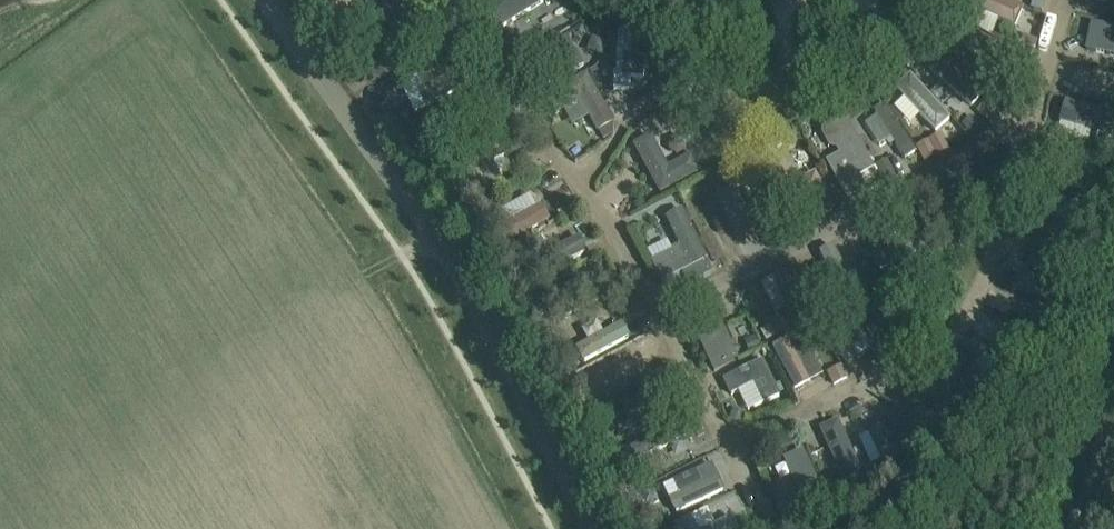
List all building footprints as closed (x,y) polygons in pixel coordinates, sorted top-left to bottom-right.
[(961,3),(975,9),(969,24),(1013,41),(1024,11),(995,0),(962,0),(961,3)] [(1088,23),(1088,50),(1109,50),(1109,23),(1088,23)] [(629,89),(631,44),(614,43),(612,88),(629,89)] [(537,69),(546,86),(584,67),(576,50),(537,69)] [(927,71),(947,100),(970,83),(950,55),(927,71)] [(1071,76),(1097,83),(1092,101),(1108,105),(1113,82),(1113,69),(1075,59),(1071,76)] [(583,106),(598,134),(616,125),(589,72),(552,91),(565,115),(583,106)] [(911,124),(919,116),(934,132),(950,117),(909,73),(893,88),(902,98),(894,106),(911,124)] [(1055,132),(1095,145),(1106,112),(1066,99),(1055,132)] [(865,117),(885,159),(909,148),(889,106),(865,117)] [(825,134),(833,150),(829,156),(829,163),(849,201),(866,192),(859,180),(877,170),(852,121),(847,124),(842,122),(827,130),(825,134)] [(659,195),(700,171),(689,152),(668,164),(650,134),(630,145),(659,195)] [(942,134),(918,143),(923,159),(948,151),(942,134)] [(455,162),(473,197),(490,188),(480,169),(507,156),(499,140),(455,162)] [(785,159),(767,168),(788,210),(827,190),(818,172),(797,183),(785,159)] [(737,185),(718,195),(739,237),(775,218),(766,201),(748,209),(737,185)] [(502,247),(550,221),(540,203),(492,230),(502,247)] [(655,256),(667,287),(709,271),(685,207),(664,215),(677,248),(655,256)] [(824,309),(857,296),(837,244),(803,257),(824,309)] [(574,311),(610,293),(594,261),(558,278),(574,311)] [(759,283),(775,313),(792,303),(777,274),(759,283)] [(686,317),(712,370),(737,358),(712,305),(686,317)] [(831,321),(841,361),(868,354),(858,315),(831,321)] [(581,330),(585,342),(572,347),(577,361),(629,342),(619,316),(581,330)] [(770,346),(792,390),(824,374),(802,330),(770,346)] [(648,352),(598,369),(607,396),(657,379),(648,352)] [(764,360),(724,381),(732,397),(756,385),(766,406),(783,397),(764,360)] [(835,384),(849,375),(841,363),(827,373),(835,384)] [(745,415),(733,411),(730,422),(742,426),(745,415)] [(842,479),(863,469),(840,418),(819,428),(842,479)] [(886,467),(919,452),(903,418),(871,432),(886,467)] [(681,496),(684,506),(727,490),(721,474),(698,482),(693,469),(658,481),(665,502),(681,496)] [(657,526),(658,528),(696,528),(693,517),(657,526)]
